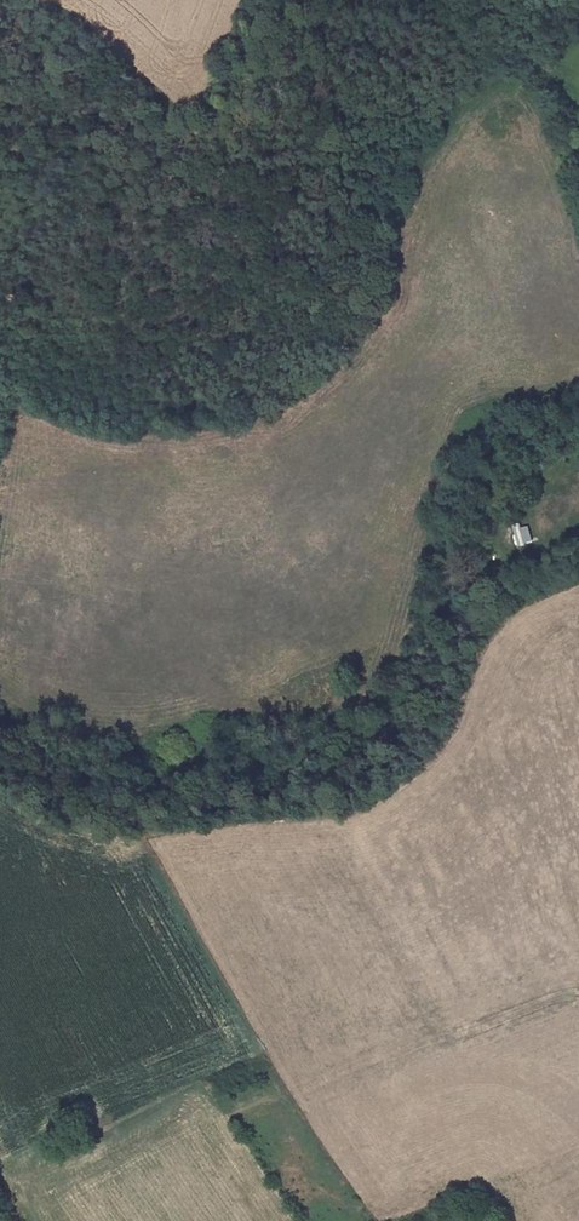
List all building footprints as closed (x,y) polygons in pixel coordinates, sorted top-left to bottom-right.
[(534,544),(533,525),(518,526),(519,546),(534,544)]
